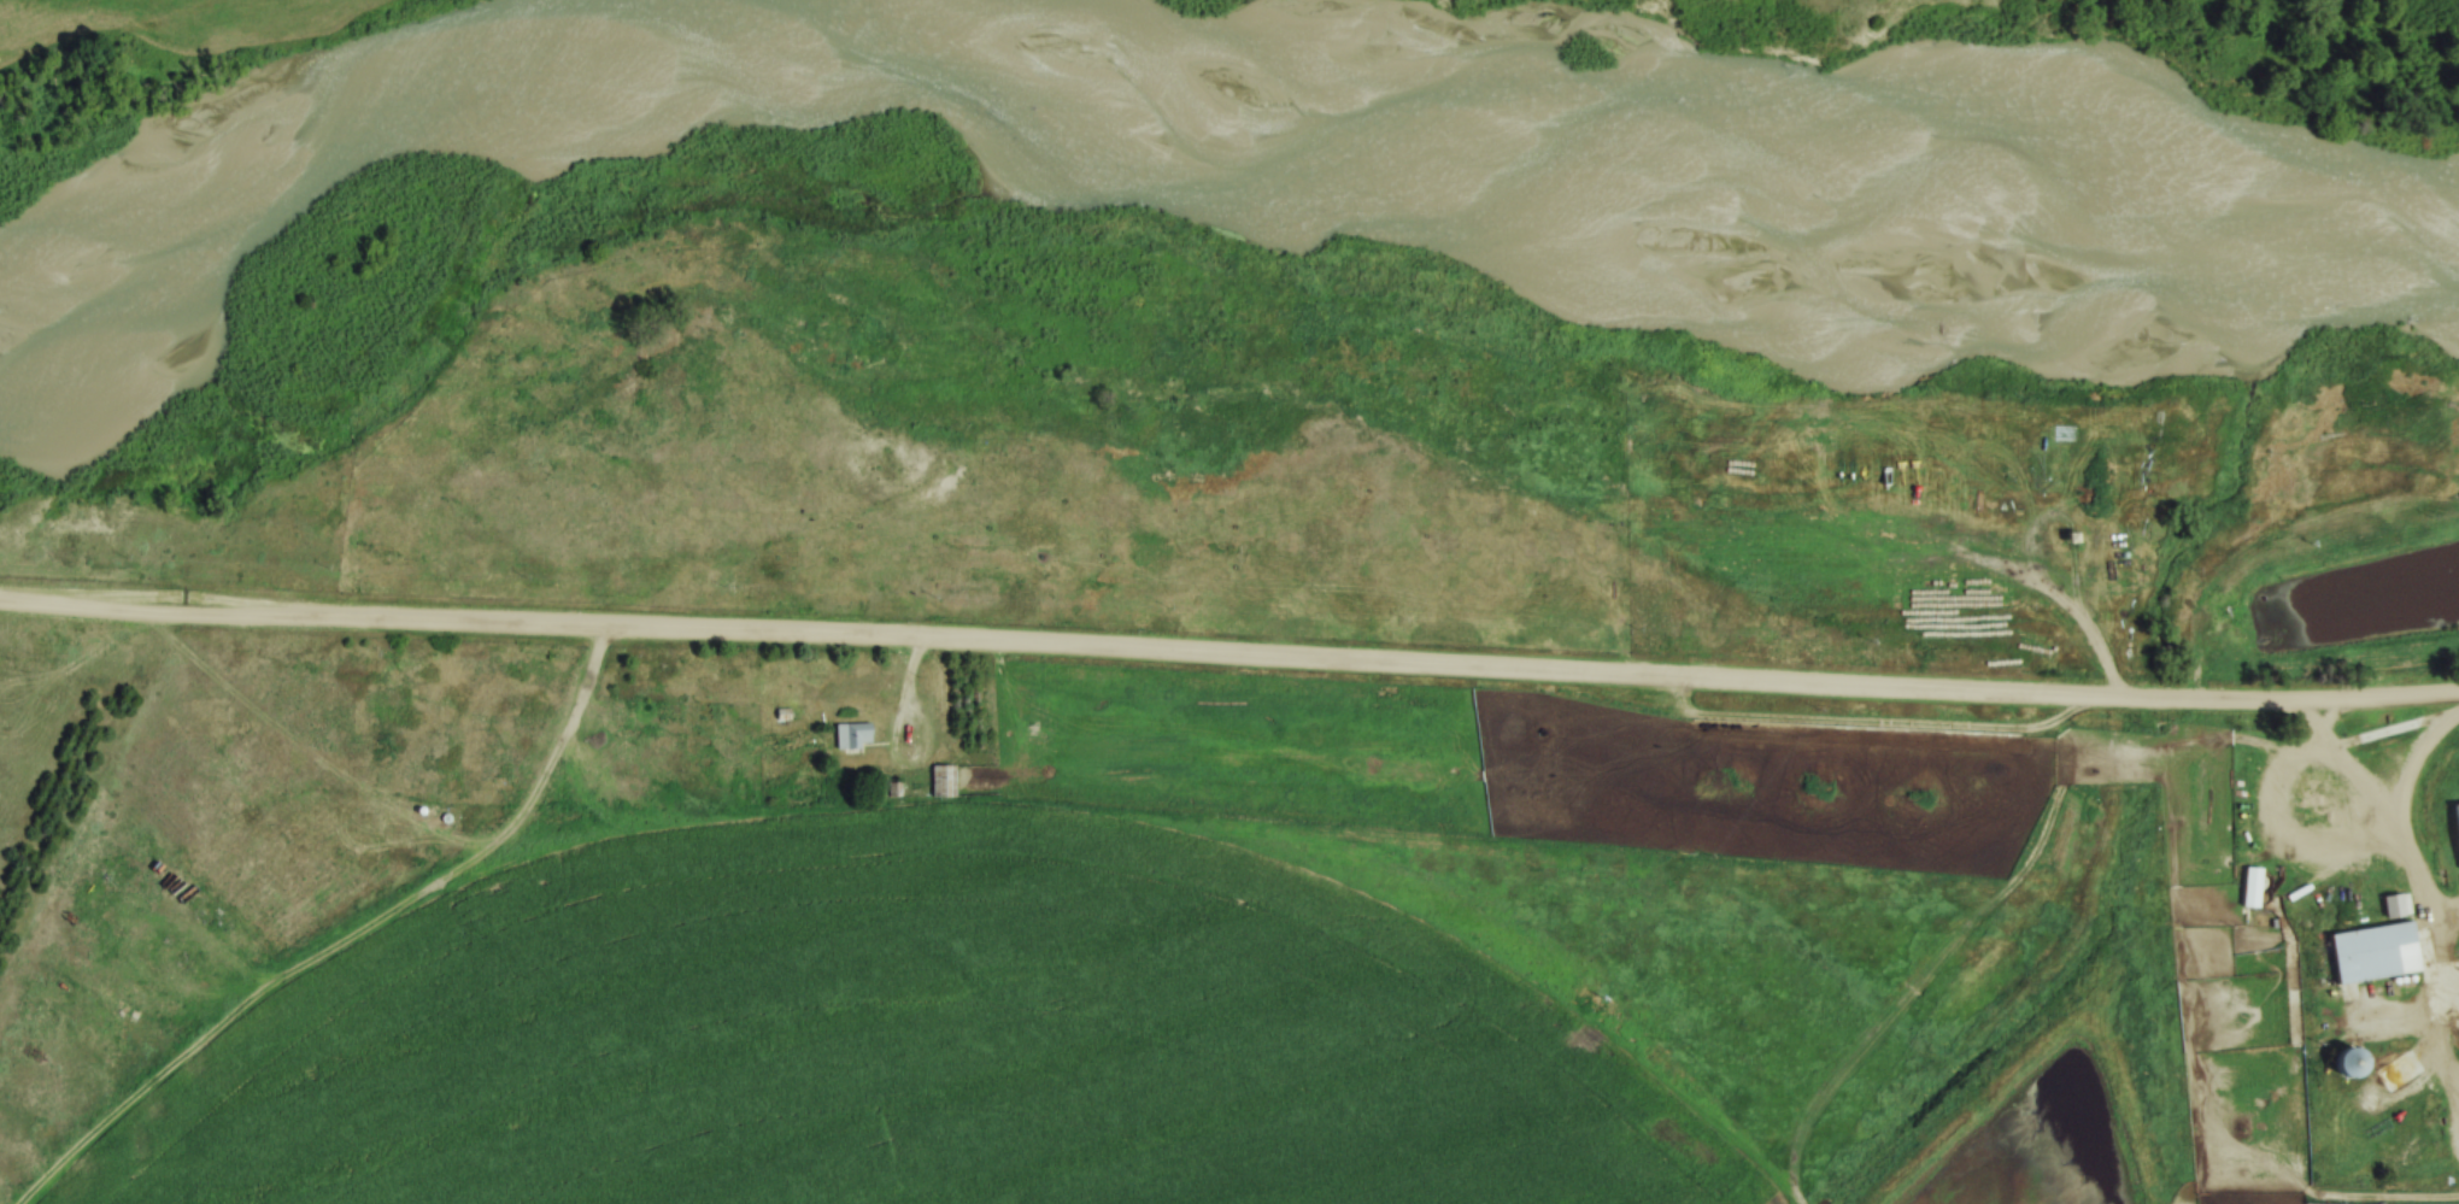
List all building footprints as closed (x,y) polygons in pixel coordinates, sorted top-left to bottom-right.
[(863,746),(874,746),(874,726),(838,726),(838,752),(863,752),(863,746)] [(934,800),(957,800),(957,768),(934,768),(934,800)] [(2266,870),(2247,870),(2247,910),(2266,910),(2266,870)] [(2388,900),(2390,922),(2414,919),(2412,897),(2388,900)] [(2337,937),(2344,987),(2405,979),(2400,947),(2420,944),(2417,926),(2337,937)] [(2345,1049),(2337,1074),(2364,1082),(2371,1058),(2345,1049)]
